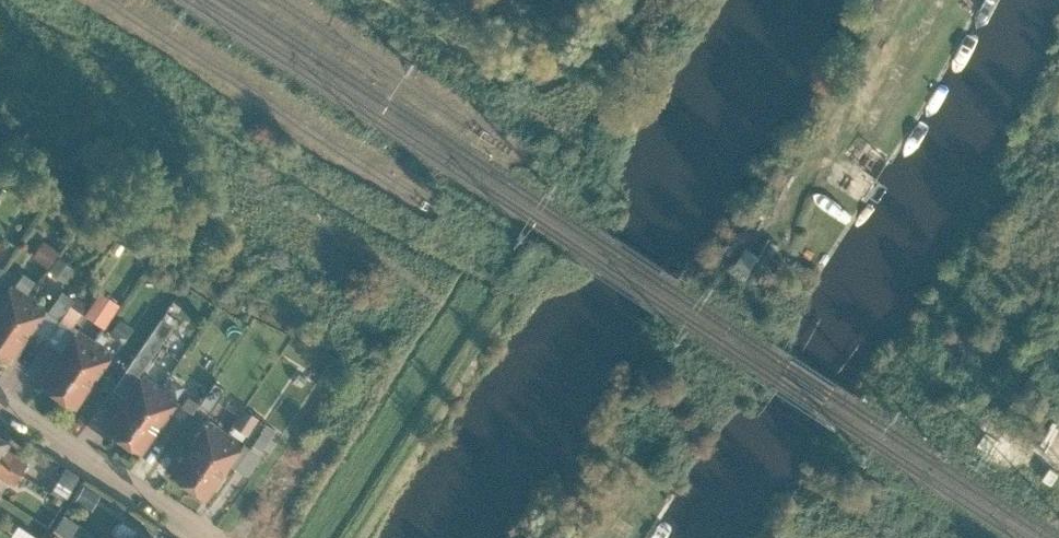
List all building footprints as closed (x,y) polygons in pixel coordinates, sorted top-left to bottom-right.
[(43,237),(33,253),(50,264),(60,248),(43,237)] [(734,269),(748,276),(761,250),(746,243),(734,269)] [(761,254),(748,275),(758,281),(771,260),(761,254)] [(28,296),(10,284),(0,298),(0,337),(28,296)] [(71,304),(76,296),(62,288),(50,309),(74,323),(82,309),(71,304)] [(107,327),(121,301),(99,289),(85,315),(107,327)] [(0,337),(0,354),(9,361),(46,309),(28,296),(0,337)] [(40,384),(59,396),(95,342),(76,329),(40,384)] [(113,354),(95,342),(59,396),(77,408),(113,354)] [(170,374),(183,383),(198,362),(185,353),(170,374)] [(123,439),(159,385),(139,372),(103,426),(123,439)] [(199,398),(209,406),(224,387),(214,379),(199,398)] [(159,385),(123,439),(141,452),(178,397),(159,385)] [(188,484),(225,429),(204,415),(167,470),(188,484)] [(15,481),(30,457),(9,445),(15,437),(0,427),(0,472),(15,481)] [(225,429),(188,484),(206,496),(243,441),(225,429)] [(51,487),(66,495),(78,473),(62,464),(51,487)] [(122,514),(106,537),(159,537),(122,514)]
